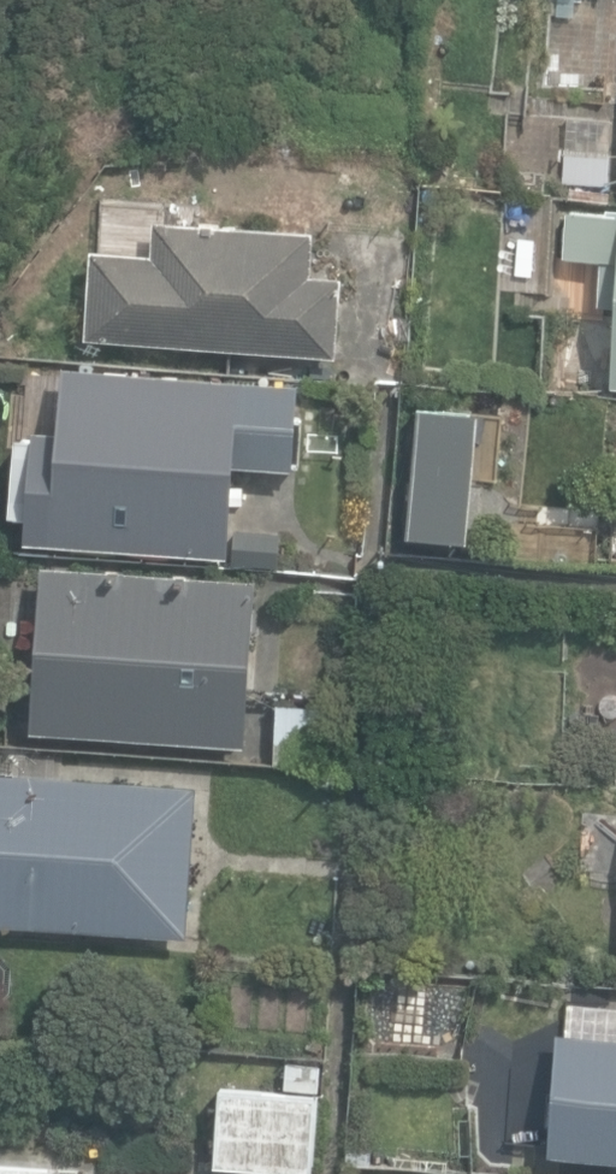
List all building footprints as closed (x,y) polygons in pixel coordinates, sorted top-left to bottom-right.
[(568,209),(565,255),(601,258),(598,308),(615,309),(615,212),(568,209)] [(92,247),(86,338),(340,356),(345,276),(314,274),(317,229),(156,218),(154,251),(92,247)] [(66,363),(58,454),(32,452),(25,541),(232,557),(239,465),(298,469),(305,382),(66,363)] [(470,540),(482,410),(421,406),(410,533),(470,540)] [(284,530),(238,527),(236,561),(282,564),(284,530)] [(261,576),(46,561),(34,731),(249,746),(261,576)] [(332,703),(279,700),(276,762),(329,765),(332,703)] [(0,768),(0,921),(191,935),(202,783),(0,768)] [(561,1028),(552,1152),(615,1156),(615,1032),(561,1028)] [(322,1091),(222,1084),(216,1162),(316,1170),(322,1091)] [(64,1161),(0,1155),(0,1173),(63,1173),(64,1161)]
